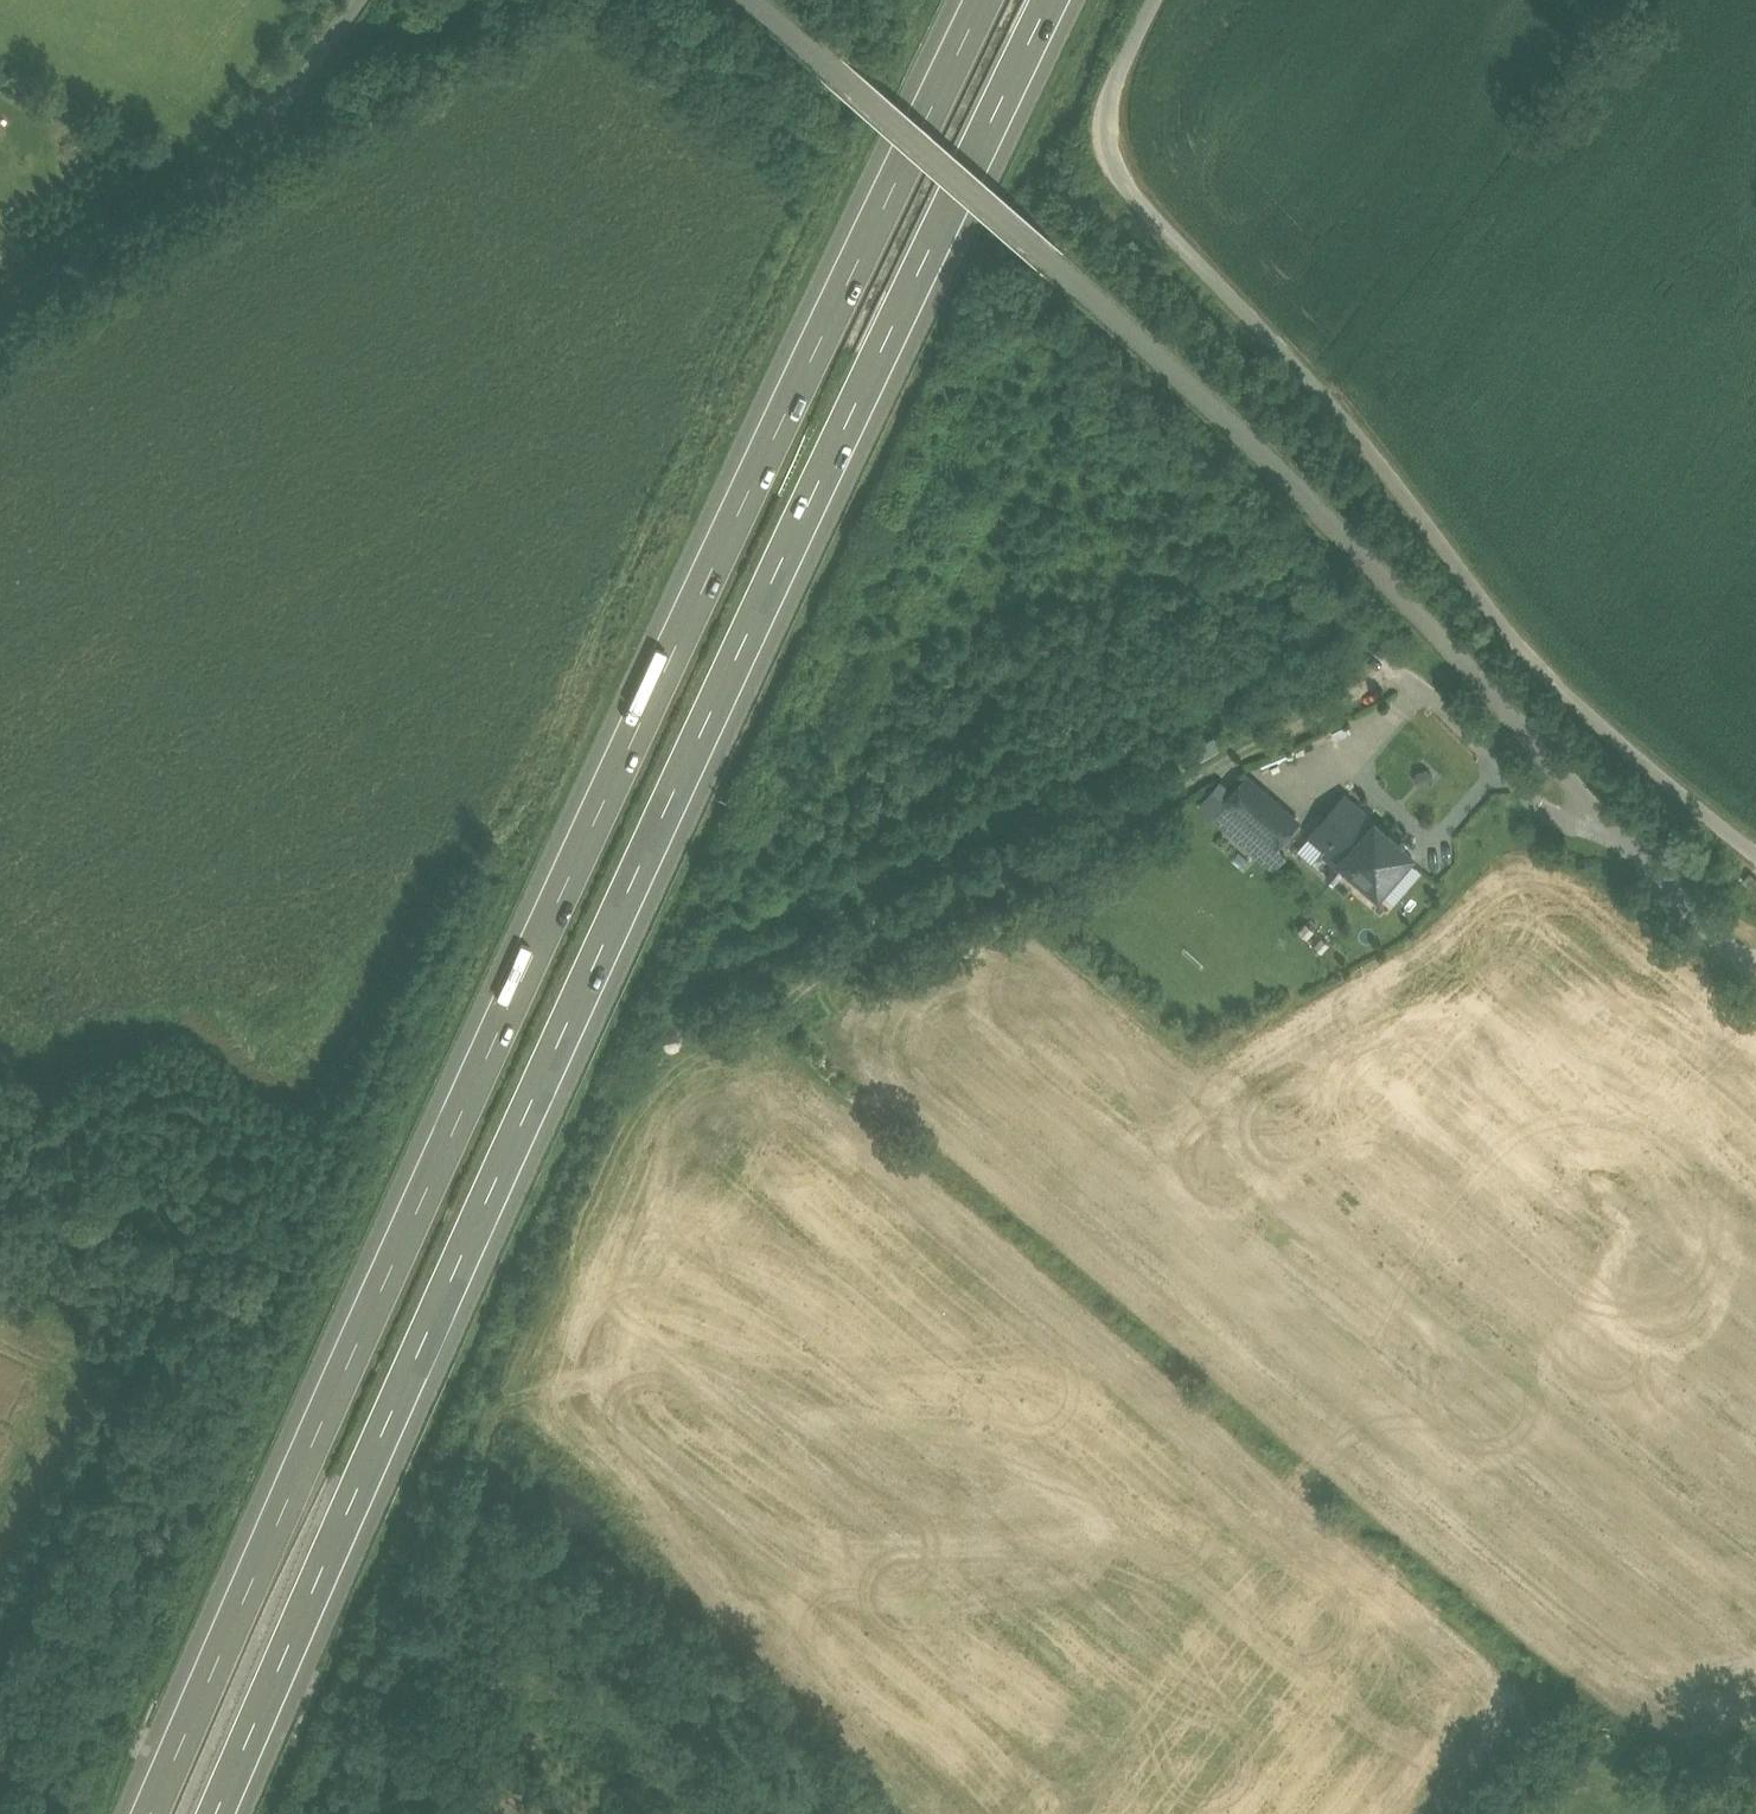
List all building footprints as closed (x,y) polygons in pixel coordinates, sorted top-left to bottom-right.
[(1211,737),(1184,747),(1189,761),(1216,751),(1211,737)] [(1294,815),(1253,772),(1229,794),(1243,809),(1220,831),(1247,859),(1294,815)] [(1345,795),(1312,833),(1327,847),(1322,852),(1338,866),(1343,861),(1376,823),(1345,795)] [(1376,823),(1343,861),(1380,893),(1413,855),(1376,823)]
